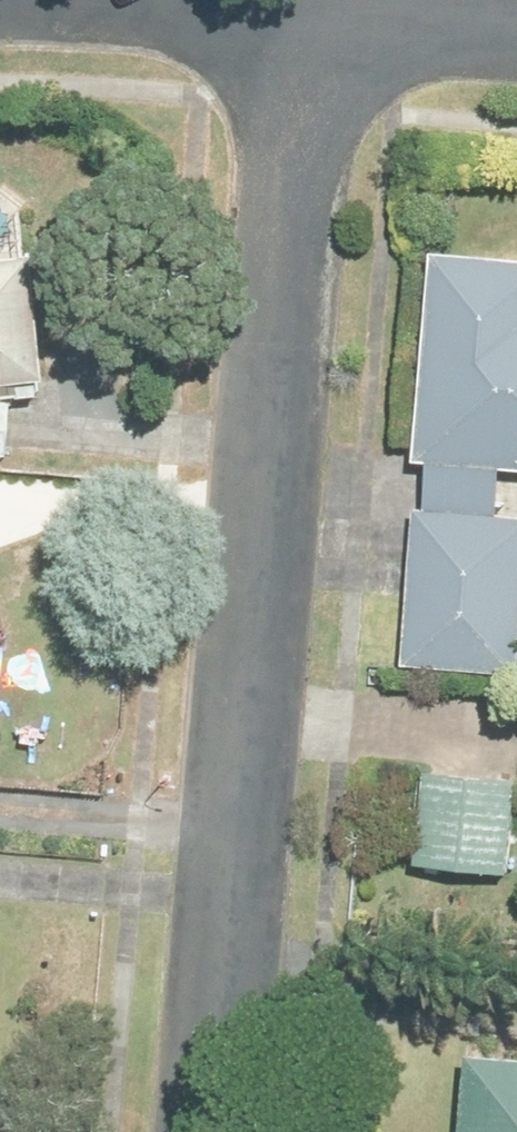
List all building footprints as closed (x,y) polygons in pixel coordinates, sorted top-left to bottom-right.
[(435,256),(411,669),(516,676),(516,261),(435,256)] [(17,452),(14,404),(51,402),(44,261),(0,263),(0,453),(17,452)] [(516,791),(420,785),(415,871),(511,877),(516,791)] [(470,1056),(467,1131),(516,1131),(516,1058),(470,1056)]
